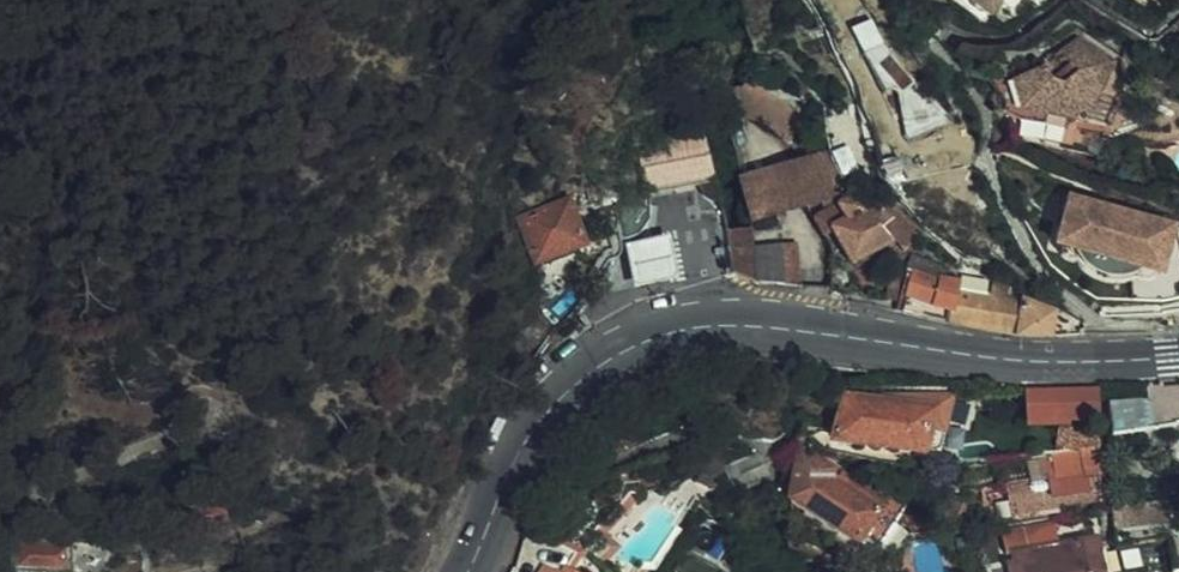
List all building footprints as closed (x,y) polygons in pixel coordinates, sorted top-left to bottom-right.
[(1063,110),(1068,103),(1081,79),(1098,51),(1063,22),(1047,35),(1063,56),(1049,68),(1035,64),(1027,51),(1000,65),(1008,95),(1030,101),(1063,110)] [(740,68),(719,69),(722,77),(722,84),(722,99),(742,98),(740,68)] [(1081,79),(1068,103),(1087,111),(1097,87),(1081,79)] [(779,97),(759,109),(773,129),(794,115),(779,97)] [(604,185),(597,188),(604,222),(627,217),(631,213),(635,202),(635,194),(633,181),(689,169),(700,166),(686,107),(616,124),(625,174),(602,180),(604,185)] [(813,142),(779,149),(790,192),(815,188),(820,185),(821,175),(813,142)] [(779,149),(758,153),(768,196),(790,192),(779,149)] [(724,160),(732,204),(768,196),(758,153),(724,160)] [(700,166),(689,169),(692,180),(696,183),(705,184),(700,166)] [(823,185),(820,185),(815,188),(803,192),(811,213),(820,209),(834,246),(867,233),(881,228),(890,241),(907,227),(870,188),(849,196),(841,178),(823,185)] [(1047,180),(1034,229),(1064,238),(1072,246),(1078,250),(1089,253),(1098,254),(1106,249),(1138,257),(1151,209),(1047,180)] [(520,246),(559,233),(566,230),(552,190),(507,205),(508,212),(520,246)] [(714,240),(717,269),(742,268),(737,231),(735,213),(712,217),(714,240)] [(877,246),(866,292),(879,295),(892,241),(890,241),(881,228),(867,233),(877,246)] [(737,231),(742,268),(766,270),(761,234),(761,231),(737,231)] [(761,234),(766,270),(787,272),(778,232),(761,234)] [(625,243),(634,284),(677,274),(668,233),(625,243)] [(924,265),(926,255),(892,241),(879,295),(916,304),(935,308),(940,275),(940,267),(924,265)] [(935,308),(988,316),(1004,318),(1029,319),(1049,319),(1064,319),(1070,306),(1069,305),(1055,302),(1035,298),(1007,283),(995,280),(996,266),(977,264),(973,280),(940,275),(935,308)] [(824,381),(820,414),(818,422),(883,431),(924,436),(928,405),(912,403),(913,395),(906,393),(907,381),(875,380),(874,386),(824,381)] [(1150,386),(1150,397),(1149,397),(1149,401),(1111,402),(1116,435),(1150,430),(1176,425),(1178,423),(1178,384),(1150,386)] [(1026,425),(1103,422),(1101,385),(1024,388),(1026,425)] [(1073,433),(1043,437),(1046,461),(1047,465),(1024,468),(1028,497),(1051,493),(1053,490),(1090,484),(1086,456),(1088,456),(1085,431),(1073,433)] [(829,461),(801,441),(773,483),(811,509),(856,538),(857,538),(865,524),(874,530),(885,513),(879,509),(885,499),(880,495),(886,485),(866,485),(848,473),(834,453),(829,461)] [(1154,483),(1103,490),(1105,507),(1156,499),(1154,483)] [(580,564),(553,547),(558,538),(529,509),(515,556),(510,571),(576,571),(580,564)] [(1088,538),(1087,533),(1085,533),(1084,522),(1043,531),(1040,511),(987,519),(990,543),(999,542),(1000,551),(994,553),(995,562),(1020,558),(1023,571),(1094,571),(1092,564),(1088,538)] [(717,527),(706,543),(718,549),(728,533),(717,527)] [(54,560),(55,538),(0,536),(0,558),(54,560)] [(996,571),(1023,571),(1020,558),(995,562),(996,571)]
